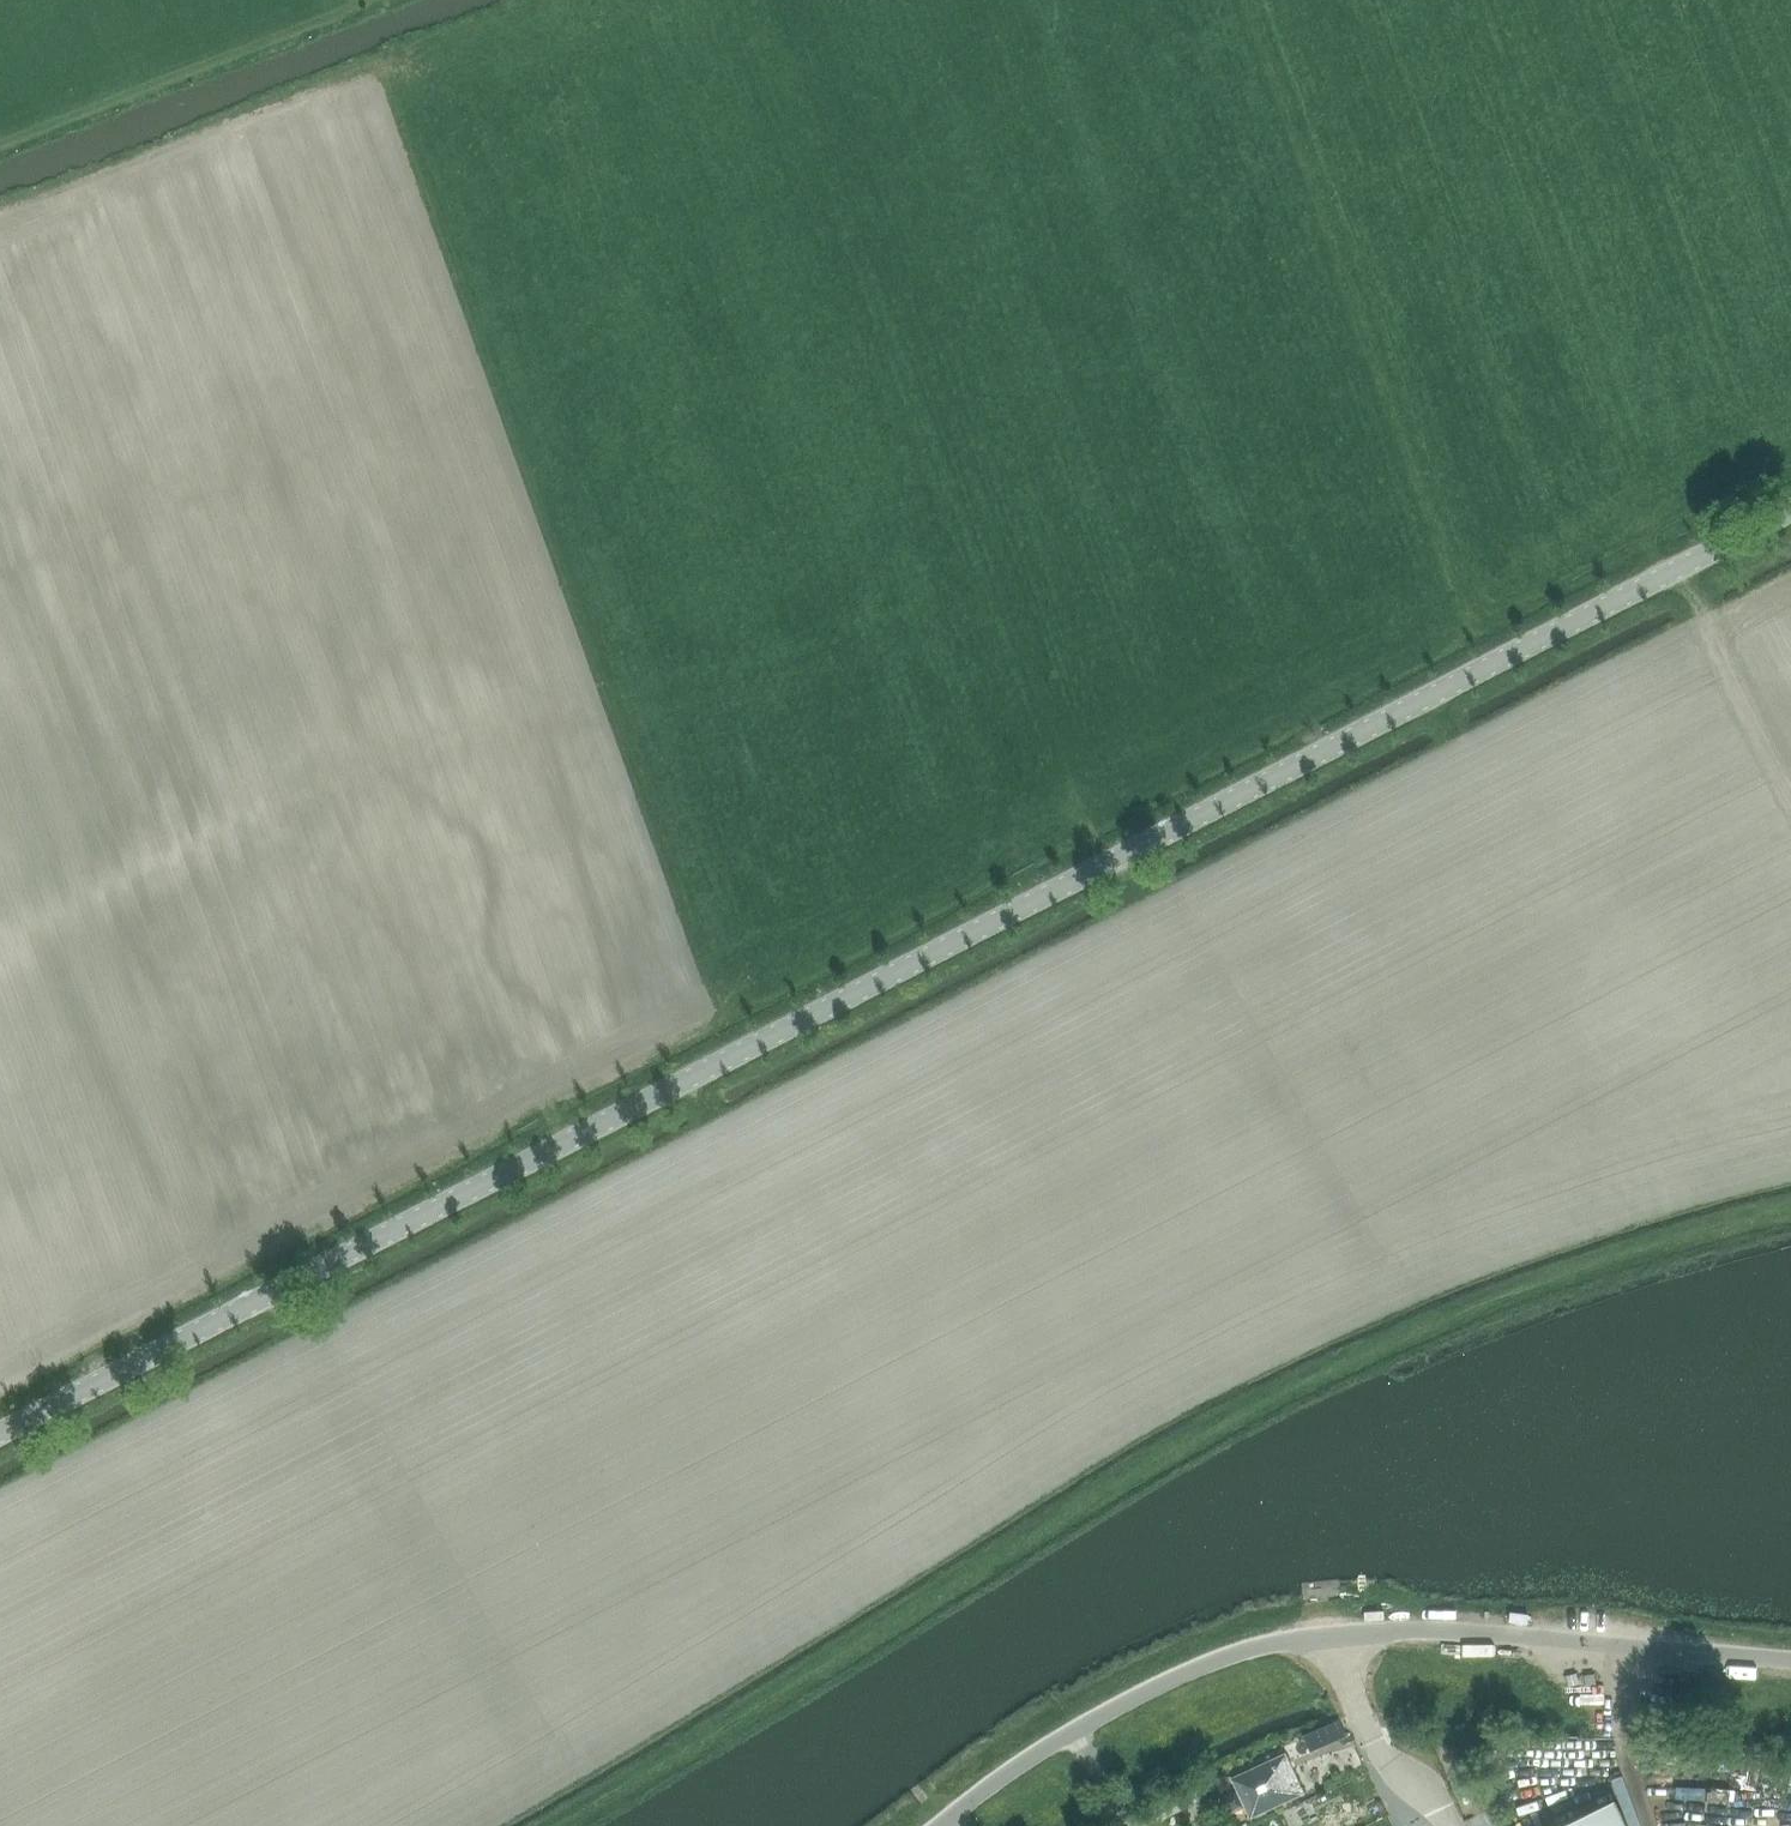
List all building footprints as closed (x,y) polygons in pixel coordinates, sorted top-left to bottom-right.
[(1302,1733),(1309,1749),(1346,1733),(1339,1717),(1302,1733)] [(1230,1775),(1250,1816),(1305,1791),(1285,1749),(1230,1775)] [(1615,1799),(1557,1825),(1627,1825),(1615,1799)] [(1337,1811),(1304,1825),(1344,1825),(1337,1811)]
